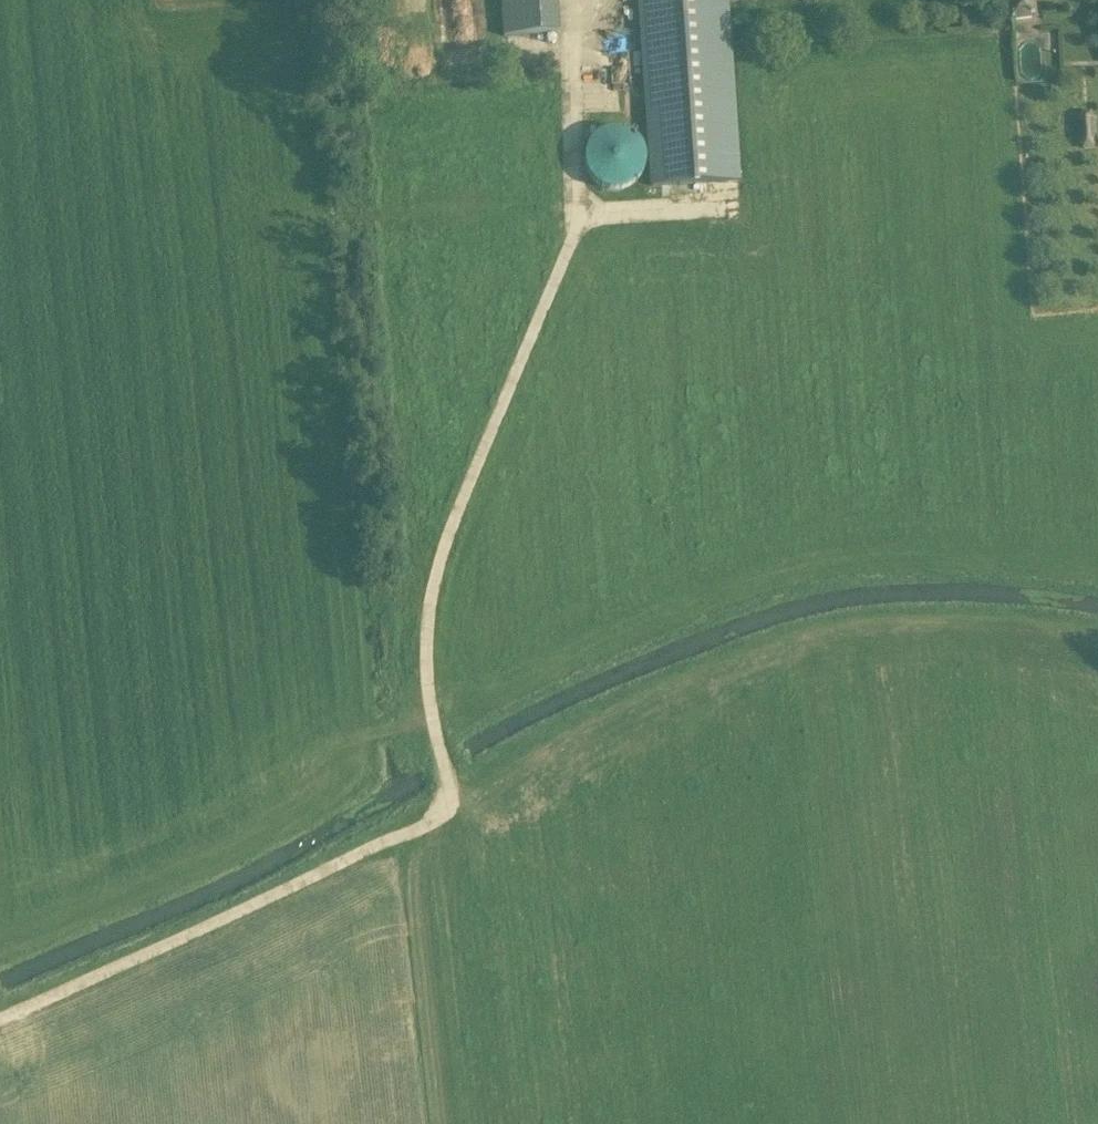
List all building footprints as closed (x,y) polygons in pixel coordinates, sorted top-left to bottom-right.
[(504,37),(558,34),(556,0),(502,0),(504,37)] [(733,0),(615,0),(617,27),(640,26),(650,187),(740,181),(727,0),(733,0)] [(1015,19),(1033,17),(1031,0),(1028,0),(1013,2),(1015,19)] [(645,163),(646,160),(646,158),(645,154),(644,151),(643,147),(642,146),(640,142),(638,140),(636,137),(633,135),(630,133),(628,132),(625,130),(621,129),(620,129),(618,129),(614,129),(611,129),(609,129),(605,130),(604,131),(600,132),(597,134),(594,136),(593,137),(591,140),(588,143),(587,144),(586,148),(585,149),(584,153),(584,157),(584,160),(584,163),(584,165),(585,168),(586,172),(587,174),(589,177),(591,180),(593,182),(595,183),(598,186),(601,187),(604,189),(609,190),(611,190),(615,191),(617,191),(620,190),(624,189),(627,188),(629,187),(632,185),(633,184),(636,182),(639,179),(641,176),(642,175),(643,171),(644,170),(645,166),(645,163)]
